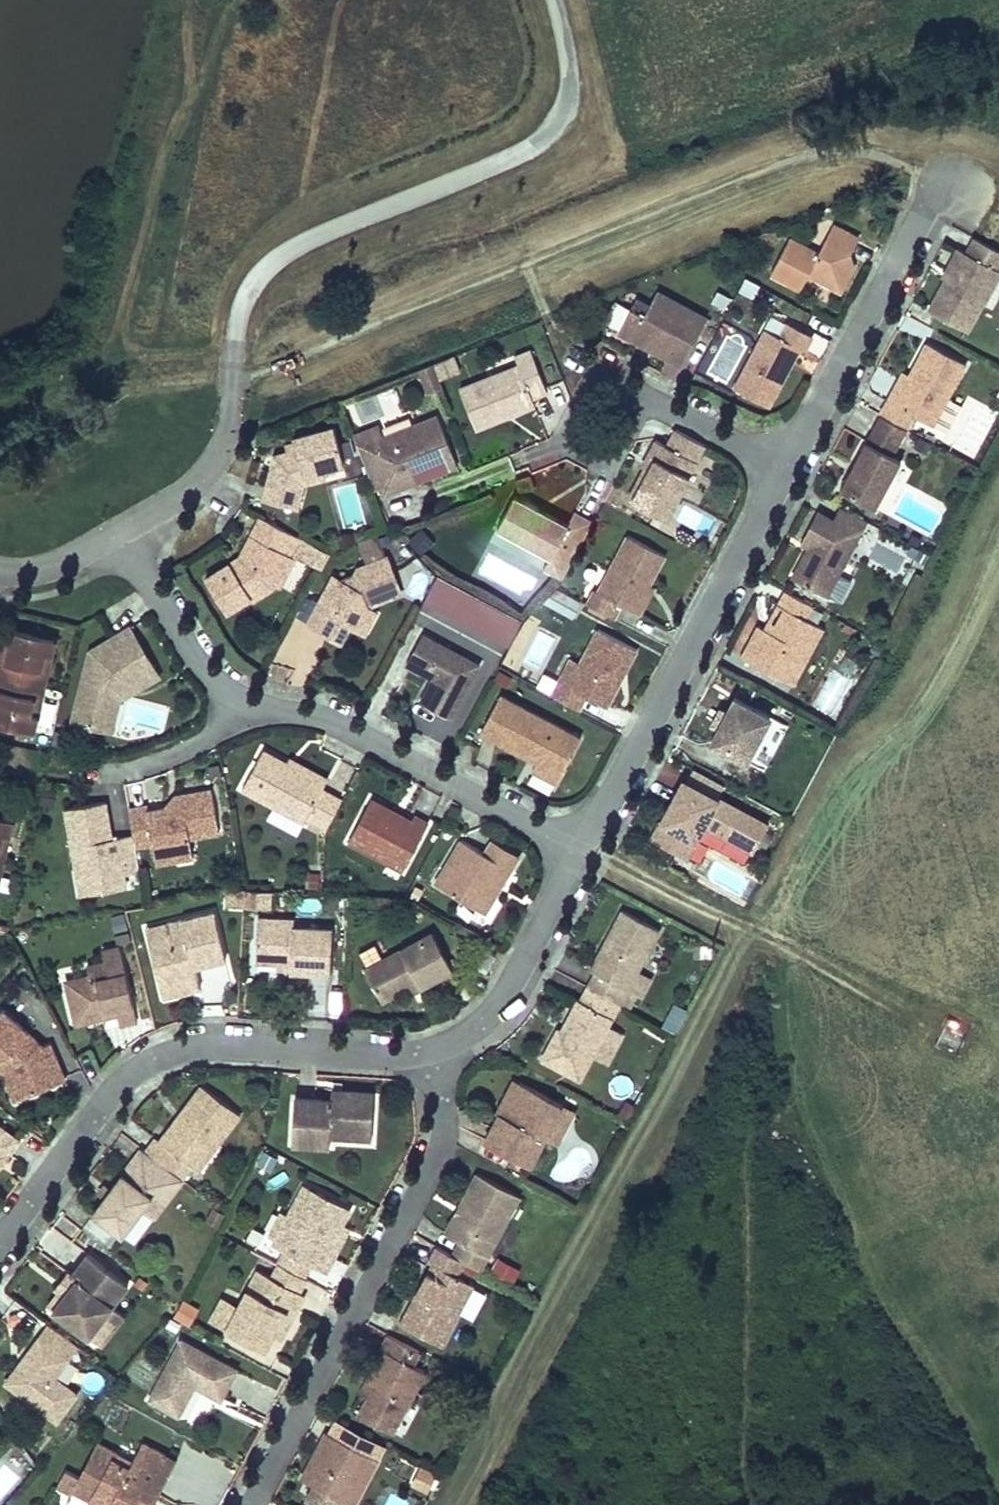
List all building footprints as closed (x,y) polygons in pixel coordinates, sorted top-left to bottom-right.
[(789,240),(770,274),(801,291),(809,276),(841,293),(854,269),(849,256),(857,241),(833,228),(818,255),(789,240)] [(976,238),(968,253),(963,250),(948,278),(931,310),(969,330),(998,276),(998,251),(976,238)] [(948,278),(963,250),(959,247),(952,260),(944,276),(948,278)] [(708,320),(658,294),(650,309),(645,318),(631,311),(619,334),(642,346),(644,343),(656,349),(654,353),(683,368),(708,320)] [(631,311),(645,318),(650,309),(636,301),(631,311)] [(768,332),(736,391),(770,409),(800,351),(804,352),(812,337),(789,325),(781,339),(768,332)] [(706,374),(727,383),(746,341),(725,332),(706,374)] [(656,349),(644,343),(642,346),(654,353),(656,349)] [(968,363),(929,343),(910,376),(896,404),(889,400),(881,415),(908,429),(916,416),(948,433),(963,405),(949,398),(968,363)] [(515,364),(457,387),(473,429),(532,406),(530,399),(543,393),(526,351),(512,357),(515,364)] [(453,356),(433,364),(440,380),(459,372),(453,356)] [(896,404),(910,376),(904,372),(896,387),(889,400),(896,404)] [(456,464),(435,414),(382,436),(377,425),(354,435),(376,490),(380,488),(398,481),(400,487),(456,464)] [(908,429),(881,415),(863,449),(841,489),(884,512),(911,463),(902,458),(916,433),(908,429)] [(294,439),(296,444),(298,452),(288,455),(276,458),(265,502),(299,511),(305,485),(308,485),(306,477),(325,472),(345,467),(334,428),(294,439)] [(704,447),(676,432),(667,448),(655,441),(650,451),(653,453),(649,461),(648,462),(628,499),(666,519),(704,447)] [(298,452),(296,444),(286,447),(288,455),(298,452)] [(325,472),(306,477),(308,485),(327,480),(325,472)] [(398,481),(380,488),(382,494),(400,487),(398,481)] [(568,528),(544,515),(540,523),(534,520),(538,512),(515,499),(497,533),(550,561),(567,570),(592,524),(575,515),(568,528)] [(866,522),(839,507),(833,520),(817,512),(808,530),(801,543),(809,547),(814,550),(811,555),(807,552),(793,578),(827,595),(866,522)] [(544,515),(538,512),(534,520),(540,523),(544,515)] [(294,535),(261,517),(242,553),(205,578),(227,610),(249,595),(252,599),(273,587),(288,558),(293,549),(287,546),(294,535)] [(692,549),(698,538),(683,530),(677,541),(692,549)] [(412,550),(421,541),(410,531),(402,539),(412,550)] [(359,542),(367,565),(358,569),(348,587),(333,579),(309,624),(342,641),(350,626),(356,629),(368,608),(401,595),(387,558),(387,559),(378,534),(359,542)] [(299,537),(294,535),(287,546),(293,549),(299,537)] [(663,557),(629,538),(598,592),(595,591),(587,603),(613,617),(619,606),(632,613),(648,584),(663,557)] [(322,567),(329,554),(312,544),(305,557),(322,567)] [(280,590),(294,561),(288,558),(273,587),(280,590)] [(567,570),(550,561),(544,573),(561,583),(567,570)] [(508,646),(522,619),(435,576),(421,603),(508,646)] [(638,616),(654,587),(648,584),(632,613),(638,616)] [(545,604),(572,619),(581,602),(554,587),(545,604)] [(823,630),(809,623),(818,607),(788,592),(779,606),(785,610),(772,634),(767,631),(758,647),(749,664),(791,688),(823,630)] [(376,613),(368,608),(356,629),(365,634),(376,613)] [(758,647),(767,631),(760,627),(742,660),(749,664),(758,647)] [(11,645),(15,629),(7,628),(3,643),(11,645)] [(0,658),(0,675),(37,684),(44,654),(52,656),(56,639),(15,629),(11,645),(3,643),(0,658)] [(637,650),(597,629),(580,662),(568,684),(565,682),(561,680),(553,696),(579,710),(586,696),(606,707),(637,650)] [(156,679),(128,630),(100,646),(104,653),(88,662),(73,720),(93,726),(116,711),(119,701),(122,688),(128,689),(137,684),(139,689),(156,679)] [(444,647),(424,635),(407,664),(427,676),(429,671),(436,675),(433,680),(421,702),(448,718),(478,666),(461,657),(444,647)] [(467,645),(450,636),(444,647),(461,657),(467,645)] [(44,654),(37,684),(45,685),(52,656),(44,654)] [(568,684),(580,662),(574,659),(573,659),(566,671),(561,680),(565,682),(568,684)] [(436,675),(429,671),(427,676),(433,680),(436,675)] [(0,675),(0,724),(34,732),(38,715),(30,713),(37,684),(0,675)] [(45,685),(37,684),(30,713),(38,715),(45,685)] [(137,684),(128,689),(122,688),(119,701),(139,689),(137,684)] [(776,712),(736,690),(710,738),(750,759),(776,712)] [(581,738),(501,695),(481,732),(538,762),(538,763),(561,775),(581,738)] [(111,730),(116,711),(93,726),(111,730)] [(324,784),(288,763),(263,750),(243,788),(304,822),(308,815),(328,827),(343,800),(322,788),(324,784)] [(327,778),(290,758),(288,763),(324,784),(327,778)] [(561,775),(538,763),(533,772),(556,784),(561,775)] [(770,823),(683,776),(652,835),(688,855),(706,823),(755,851),(770,823)] [(221,833),(213,790),(176,797),(179,812),(171,814),(164,808),(150,811),(130,815),(134,834),(136,848),(153,845),(155,855),(157,865),(193,858),(192,849),(190,838),(221,833)] [(179,812),(176,797),(164,808),(171,814),(179,812)] [(411,820),(372,799),(348,842),(400,870),(424,827),(426,822),(414,815),(411,820)] [(148,803),(129,807),(130,815),(150,811),(148,803)] [(111,840),(105,804),(67,810),(81,894),(109,889),(108,877),(140,873),(136,848),(134,834),(117,837),(119,851),(108,853),(106,841),(111,840)] [(2,834),(10,836),(14,819),(0,816),(0,844),(2,834)] [(778,834),(770,831),(765,842),(773,846),(778,834)] [(0,844),(0,865),(3,866),(10,836),(2,834),(0,844)] [(484,853),(483,853),(461,840),(435,884),(486,913),(494,899),(490,891),(494,884),(501,887),(511,869),(484,853)] [(517,857),(490,842),(484,853),(511,869),(517,857)] [(140,873),(108,877),(109,889),(142,884),(140,873)] [(501,887),(494,884),(490,891),(494,899),(501,887)] [(244,907),(245,890),(229,893),(228,906),(244,907)] [(250,906),(269,909),(272,894),(253,891),(250,906)] [(659,928),(621,908),(608,933),(590,969),(595,972),(588,987),(620,1004),(659,928)] [(212,909),(164,921),(167,930),(147,936),(160,988),(197,979),(197,978),(193,966),(224,958),(212,909)] [(290,915),(254,914),(251,959),(287,960),(287,967),(297,968),(330,969),(331,925),(290,923),(290,915)] [(167,930),(164,921),(144,926),(147,936),(167,930)] [(451,969),(431,932),(364,968),(381,999),(403,987),(416,980),(419,986),(451,969)] [(138,1023),(119,947),(100,952),(103,963),(86,968),(88,978),(74,981),(66,994),(72,1019),(85,1025),(109,1019),(107,1010),(115,1008),(117,1017),(119,1027),(128,1025),(138,1023)] [(495,955),(485,950),(476,967),(486,972),(495,955)] [(197,979),(160,988),(163,998),(185,992),(199,989),(197,979)] [(419,986),(416,980),(403,987),(406,993),(419,986)] [(620,1004),(588,987),(581,1000),(578,998),(569,1016),(567,1015),(544,1058),(581,1077),(620,1004)] [(40,1088),(38,1083),(42,1074),(63,1065),(54,1041),(49,1043),(44,1045),(38,1038),(41,1035),(8,1005),(0,1013),(0,1062),(8,1070),(18,1097),(40,1088)] [(117,1017),(115,1008),(107,1010),(109,1019),(117,1017)] [(683,1017),(671,1010),(663,1025),(677,1031),(683,1017)] [(49,1043),(41,1035),(38,1038),(44,1045),(49,1043)] [(38,1083),(40,1088),(54,1082),(68,1077),(63,1065),(42,1074),(38,1083)] [(508,1114),(526,1080),(518,1076),(500,1110),(505,1112),(508,1114)] [(567,1102),(526,1080),(508,1114),(505,1112),(490,1140),(535,1163),(549,1135),(567,1102)] [(184,1179),(194,1166),(214,1139),(219,1143),(240,1114),(202,1086),(195,1094),(160,1142),(156,1139),(147,1152),(183,1178),(184,1179)] [(333,1100),(296,1098),(293,1143),(331,1145),(332,1135),(352,1136),(353,1127),(373,1129),(376,1093),(343,1091),(343,1097),(334,1096),(333,1100)] [(555,1139),(573,1105),(567,1102),(549,1135),(555,1139)] [(6,1146),(12,1150),(22,1137),(0,1120),(0,1154),(6,1146)] [(353,1127),(352,1136),(373,1138),(373,1129),(353,1127)] [(219,1143),(214,1139),(194,1166),(199,1169),(219,1143)] [(12,1150),(6,1146),(0,1154),(0,1166),(5,1159),(12,1150)] [(147,1152),(142,1148),(114,1185),(94,1213),(124,1234),(154,1195),(164,1203),(183,1178),(147,1152)] [(518,1193),(475,1172),(459,1203),(466,1206),(452,1233),(461,1238),(452,1255),(464,1261),(479,1269),(518,1193)] [(350,1206),(306,1183),(274,1243),(287,1249),(279,1264),(304,1277),(304,1275),(311,1262),(312,1263),(320,1249),(325,1252),(343,1220),(350,1206)] [(466,1206),(459,1203),(446,1230),(452,1233),(466,1206)] [(329,1263),(351,1224),(343,1220),(325,1252),(320,1249),(312,1263),(326,1270),(329,1263)] [(475,1284),(457,1275),(464,1261),(452,1255),(435,1245),(427,1260),(432,1263),(419,1288),(401,1323),(443,1345),(475,1284)] [(79,1276),(56,1306),(60,1309),(89,1331),(91,1333),(114,1302),(131,1281),(91,1251),(75,1272),(79,1276)] [(279,1264),(277,1263),(270,1277),(258,1270),(227,1329),(265,1349),(274,1332),(285,1310),(293,1314),(303,1294),(297,1291),(304,1277),(279,1264)] [(79,1276),(75,1272),(70,1268),(59,1282),(64,1285),(51,1302),(56,1306),(79,1276)] [(188,1328),(199,1309),(183,1299),(171,1318),(188,1328)] [(114,1302),(91,1333),(103,1342),(126,1312),(114,1302)] [(285,1328),(293,1314),(285,1310),(274,1332),(281,1335),(285,1328)] [(79,1343),(51,1320),(25,1354),(27,1356),(23,1362),(20,1360),(6,1378),(57,1417),(78,1390),(56,1373),(79,1343)] [(411,1364),(418,1350),(387,1333),(380,1348),(382,1349),(372,1368),(367,1379),(375,1383),(359,1415),(391,1432),(423,1370),(411,1364)] [(235,1367),(180,1338),(150,1397),(180,1413),(195,1385),(219,1398),(225,1387),(235,1367)] [(375,1383),(367,1379),(350,1411),(359,1415),(375,1383)] [(385,1445),(336,1419),(330,1430),(379,1455),(385,1445)] [(327,1428),(320,1442),(327,1445),(322,1455),(313,1457),(304,1475),(316,1481),(309,1496),(326,1504),(354,1504),(379,1455),(330,1430),(327,1428)] [(327,1445),(320,1442),(313,1457),(322,1455),(327,1445)] [(175,1459),(144,1443),(131,1467),(114,1459),(117,1453),(99,1443),(73,1491),(92,1500),(98,1489),(114,1498),(112,1501),(119,1504),(148,1504),(147,1504),(153,1492),(157,1494),(175,1459)] [(430,1495),(438,1476),(417,1467),(409,1486),(430,1495)] [(92,1500),(100,1504),(119,1504),(112,1501),(114,1498),(98,1489),(92,1500)] [(157,1494),(153,1492),(147,1504),(148,1504),(151,1504),(157,1494)] [(409,1502),(391,1493),(384,1504),(407,1504),(409,1502)]
